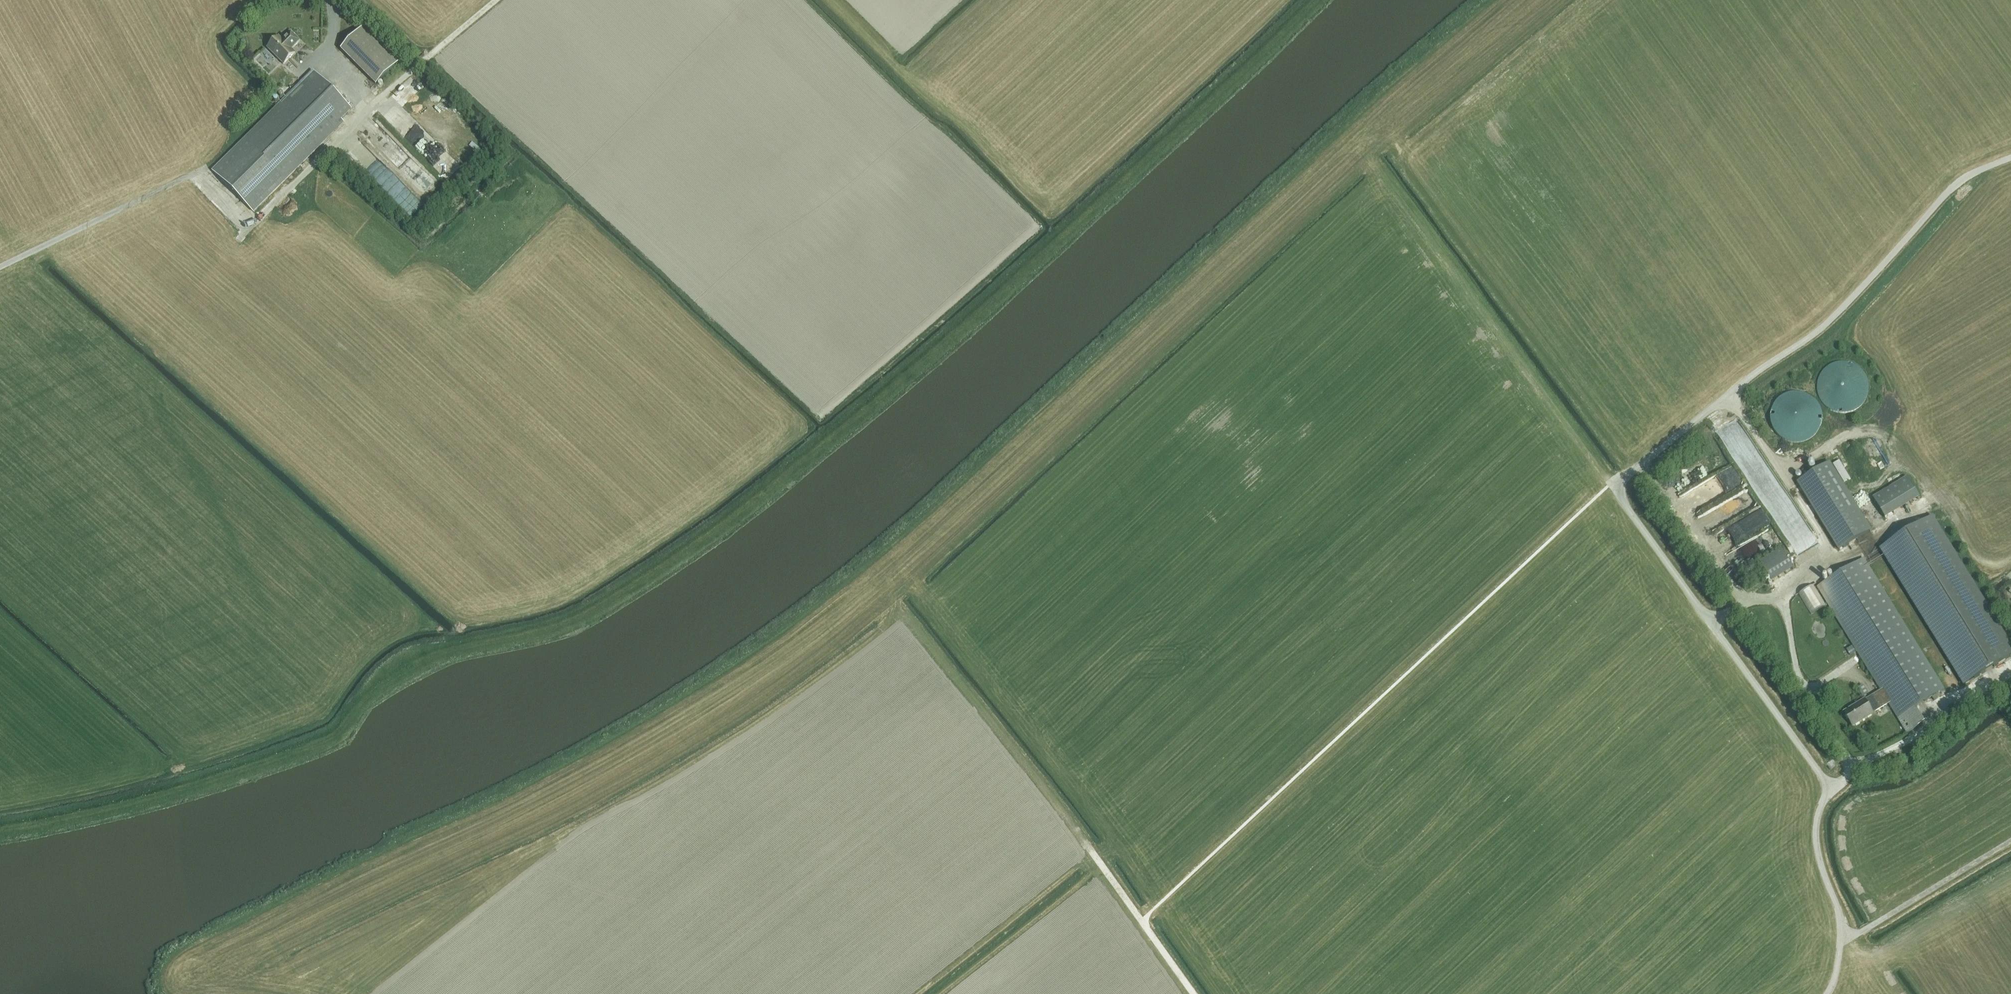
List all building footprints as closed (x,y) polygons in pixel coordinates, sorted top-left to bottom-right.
[(341,49),(376,84),(399,62),(364,27),(341,49)] [(295,53),(294,51),(291,51),(291,47),(294,47),(300,41),(291,31),(282,40),(279,36),(277,38),(275,38),(272,41),(272,43),(267,48),(284,64),(295,53)] [(253,212),(343,122),(341,120),(351,109),(314,71),(213,171),(253,212)] [(1824,371),(1821,374),(1819,378),(1818,383),(1817,387),(1818,391),(1819,396),(1820,400),(1823,404),(1826,407),(1830,410),(1834,412),(1838,413),(1843,413),(1847,413),(1851,412),(1856,410),(1859,408),(1863,405),(1865,401),(1867,397),(1869,393),(1869,388),(1869,384),(1868,379),(1866,375),(1863,371),(1860,368),(1857,366),(1853,364),(1848,362),(1844,362),(1839,362),(1835,363),(1831,365),(1827,367),(1824,371)] [(1789,393),(1780,398),(1775,405),(1772,416),(1774,429),(1781,437),(1794,442),(1806,441),(1815,435),(1820,427),(1822,417),(1820,407),(1814,399),(1802,393),(1789,393)] [(1829,463),(1798,482),(1840,550),(1871,531),(1829,463)] [(1907,477),(1873,498),(1886,518),(1920,497),(1907,477)] [(1881,548),(1965,685),(2010,656),(2010,646),(1932,517),(1881,548)] [(1794,569),(1781,548),(1760,561),(1772,582),(1794,569)] [(1916,707),(1944,689),(1864,559),(1818,587),(1881,691),(1865,700),(1865,699),(1844,712),(1853,727),(1874,714),(1873,713),(1889,703),(1898,718),(1907,733),(1925,722),(1916,707)] [(1827,605),(1814,585),(1799,594),(1812,615),(1827,605)]
